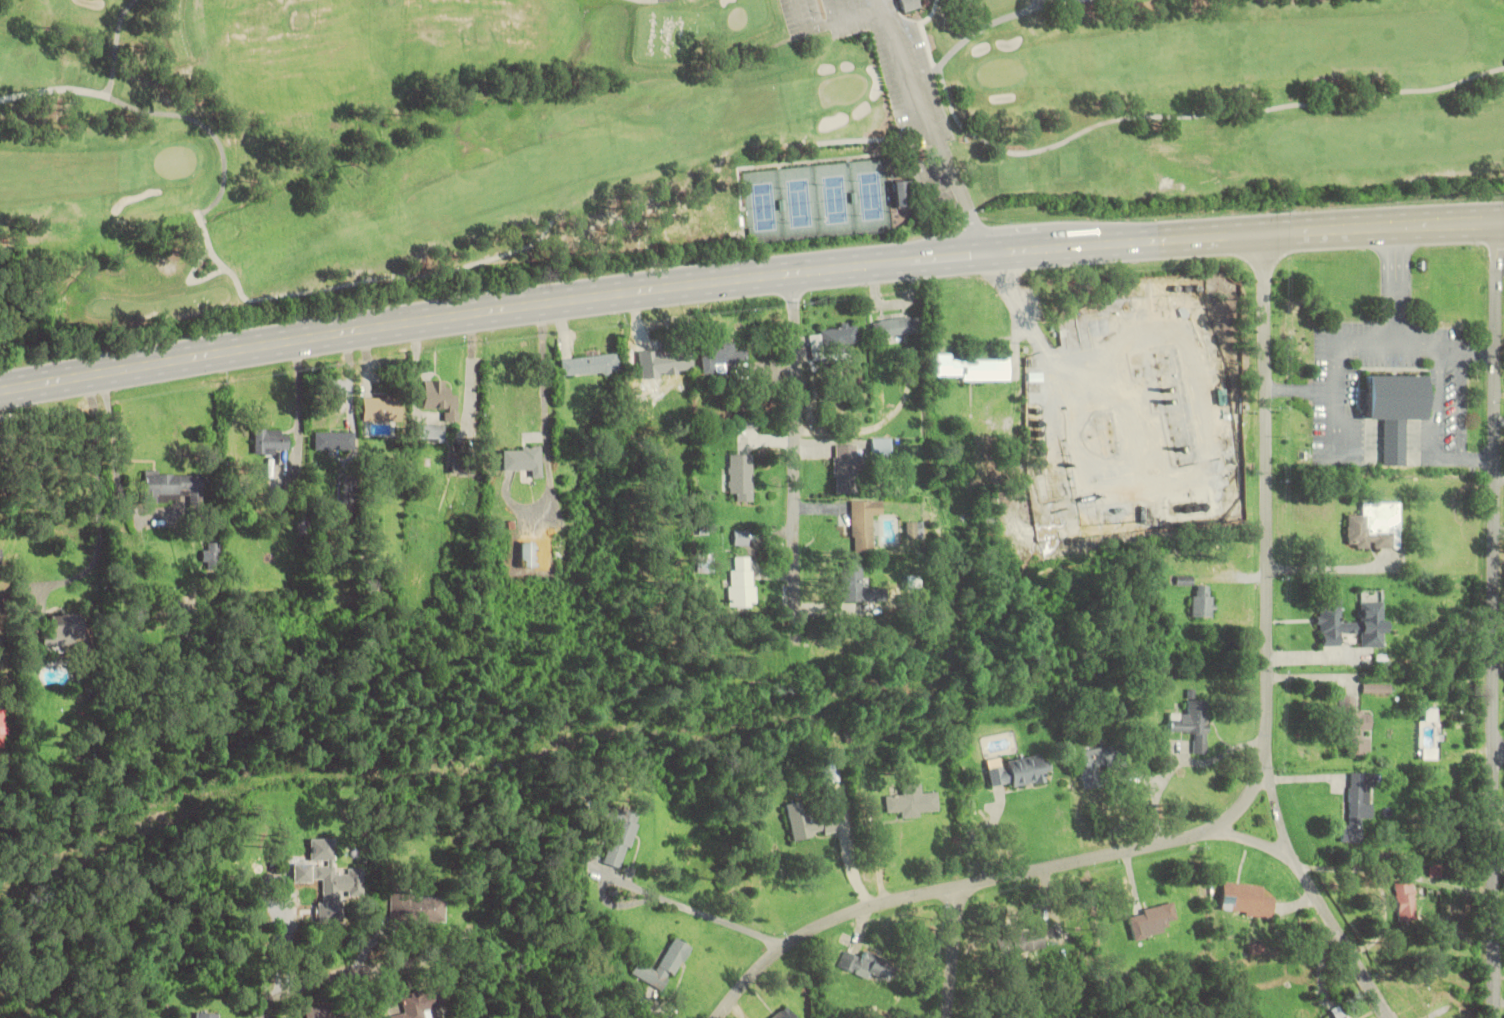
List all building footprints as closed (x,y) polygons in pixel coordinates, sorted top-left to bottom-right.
[(903,12),(899,0),(918,0),(920,7),(903,12)] [(892,182),(896,208),(913,205),(908,179),(892,182)] [(873,318),(873,335),(917,335),(917,318),(873,318)] [(847,350),(847,345),(856,344),(856,325),(819,326),(820,335),(811,335),(811,350),(847,350)] [(701,371),(747,370),(746,351),(735,351),(735,343),(700,345),(701,371)] [(655,352),(655,373),(690,373),(690,351),(655,352)] [(562,377),(620,372),(618,354),(560,358),(562,377)] [(636,369),(650,369),(650,354),(636,354),(636,369)] [(934,375),(961,375),(961,380),(1009,381),(1009,359),(951,359),(951,354),(935,354),(934,375)] [(1381,419),(1381,465),(1404,466),(1404,419),(1422,419),(1422,375),(1364,374),(1363,418),(1381,419)] [(424,408),(445,408),(445,421),(458,421),(457,392),(448,392),(448,381),(424,381),(424,408)] [(363,421),(401,421),(401,398),(363,398),(363,421)] [(442,438),(442,424),(412,424),(412,438),(442,438)] [(288,428),(254,428),(254,453),(288,453),(288,428)] [(353,431),(314,431),(314,449),(353,449),(353,431)] [(891,455),(890,438),(872,438),(872,455),(891,455)] [(856,444),(835,444),(836,492),(857,492),(856,444)] [(502,448),(502,469),(530,469),(530,478),(542,478),(542,448),(502,448)] [(737,492),(737,501),(753,501),(753,454),(728,454),(728,492),(737,492)] [(180,501),(180,496),(189,496),(189,504),(203,504),(203,473),(144,473),(144,501),(180,501)] [(852,501),(852,552),(872,552),(872,515),(883,515),(883,501),(852,501)] [(1399,548),(1399,502),(1361,501),(1361,514),(1347,514),(1346,548),(1399,548)] [(922,522),(906,522),(906,538),(922,538),(922,522)] [(735,545),(751,545),(751,530),(735,530),(735,545)] [(519,567),(534,567),(534,542),(519,542),(519,567)] [(728,607),(754,607),(754,557),(734,557),(734,568),(728,568),(728,607)] [(839,602),(883,602),(883,586),(863,586),(863,563),(839,563),(839,602)] [(1192,616),(1213,616),(1213,586),(1192,586),(1192,616)] [(1339,594),(1319,594),(1320,646),(1340,646),(1340,634),(1358,633),(1357,621),(1340,621),(1339,594)] [(1386,601),(1361,601),(1361,646),(1386,646),(1386,601)] [(81,613),(44,613),(44,650),(81,650),(81,613)] [(1343,739),(1352,739),(1352,755),(1370,755),(1370,733),(1370,711),(1354,711),(1354,695),(1343,695),(1343,739)] [(1206,753),(1208,700),(1188,699),(1187,713),(1169,712),(1168,732),(1193,733),(1193,752),(1206,753)] [(8,744),(8,709),(0,709),(0,744),(8,744)] [(1116,741),(1076,752),(1086,791),(1107,785),(1102,768),(1122,762),(1116,741)] [(986,764),(990,787),(1011,783),(1011,786),(1050,780),(1046,754),(986,764)] [(843,777),(837,759),(823,763),(828,782),(843,777)] [(884,795),(886,811),(897,811),(898,817),(938,814),(937,791),(884,795)] [(791,839),(837,833),(834,811),(807,815),(805,801),(786,803),(791,839)] [(1342,843),(1370,843),(1370,802),(1342,802),(1342,843)] [(621,869),(635,814),(599,804),(595,821),(610,825),(601,863),(621,869)] [(1445,829),(1456,828),(1454,815),(1443,816),(1445,829)] [(333,868),(333,839),(309,839),(309,863),(293,863),(293,882),(318,882),(318,902),(318,920),(341,920),(341,897),(363,897),(363,868),(333,868)] [(1394,882),(1398,922),(1416,920),(1412,880),(1394,882)] [(1263,886),(1222,881),(1219,912),(1271,918),(1273,897),(1262,896),(1263,886)] [(444,897),(391,897),(391,923),(444,923),(444,897)] [(1135,940),(1168,931),(1165,922),(1176,919),(1172,903),(1128,914),(1135,940)] [(1042,931),(998,937),(1001,955),(1045,948),(1042,931)] [(688,944),(673,936),(656,970),(636,961),(630,974),(665,992),(688,944)] [(842,969),(887,987),(895,966),(850,949),(842,969)] [(427,1010),(440,1008),(436,988),(400,994),(404,1013),(389,1016),(389,1017),(428,1017),(427,1010)] [(307,1017),(337,1017),(336,1005),(307,1006),(307,1017)] [(784,1007),(770,1017),(792,1017),(784,1007)]
